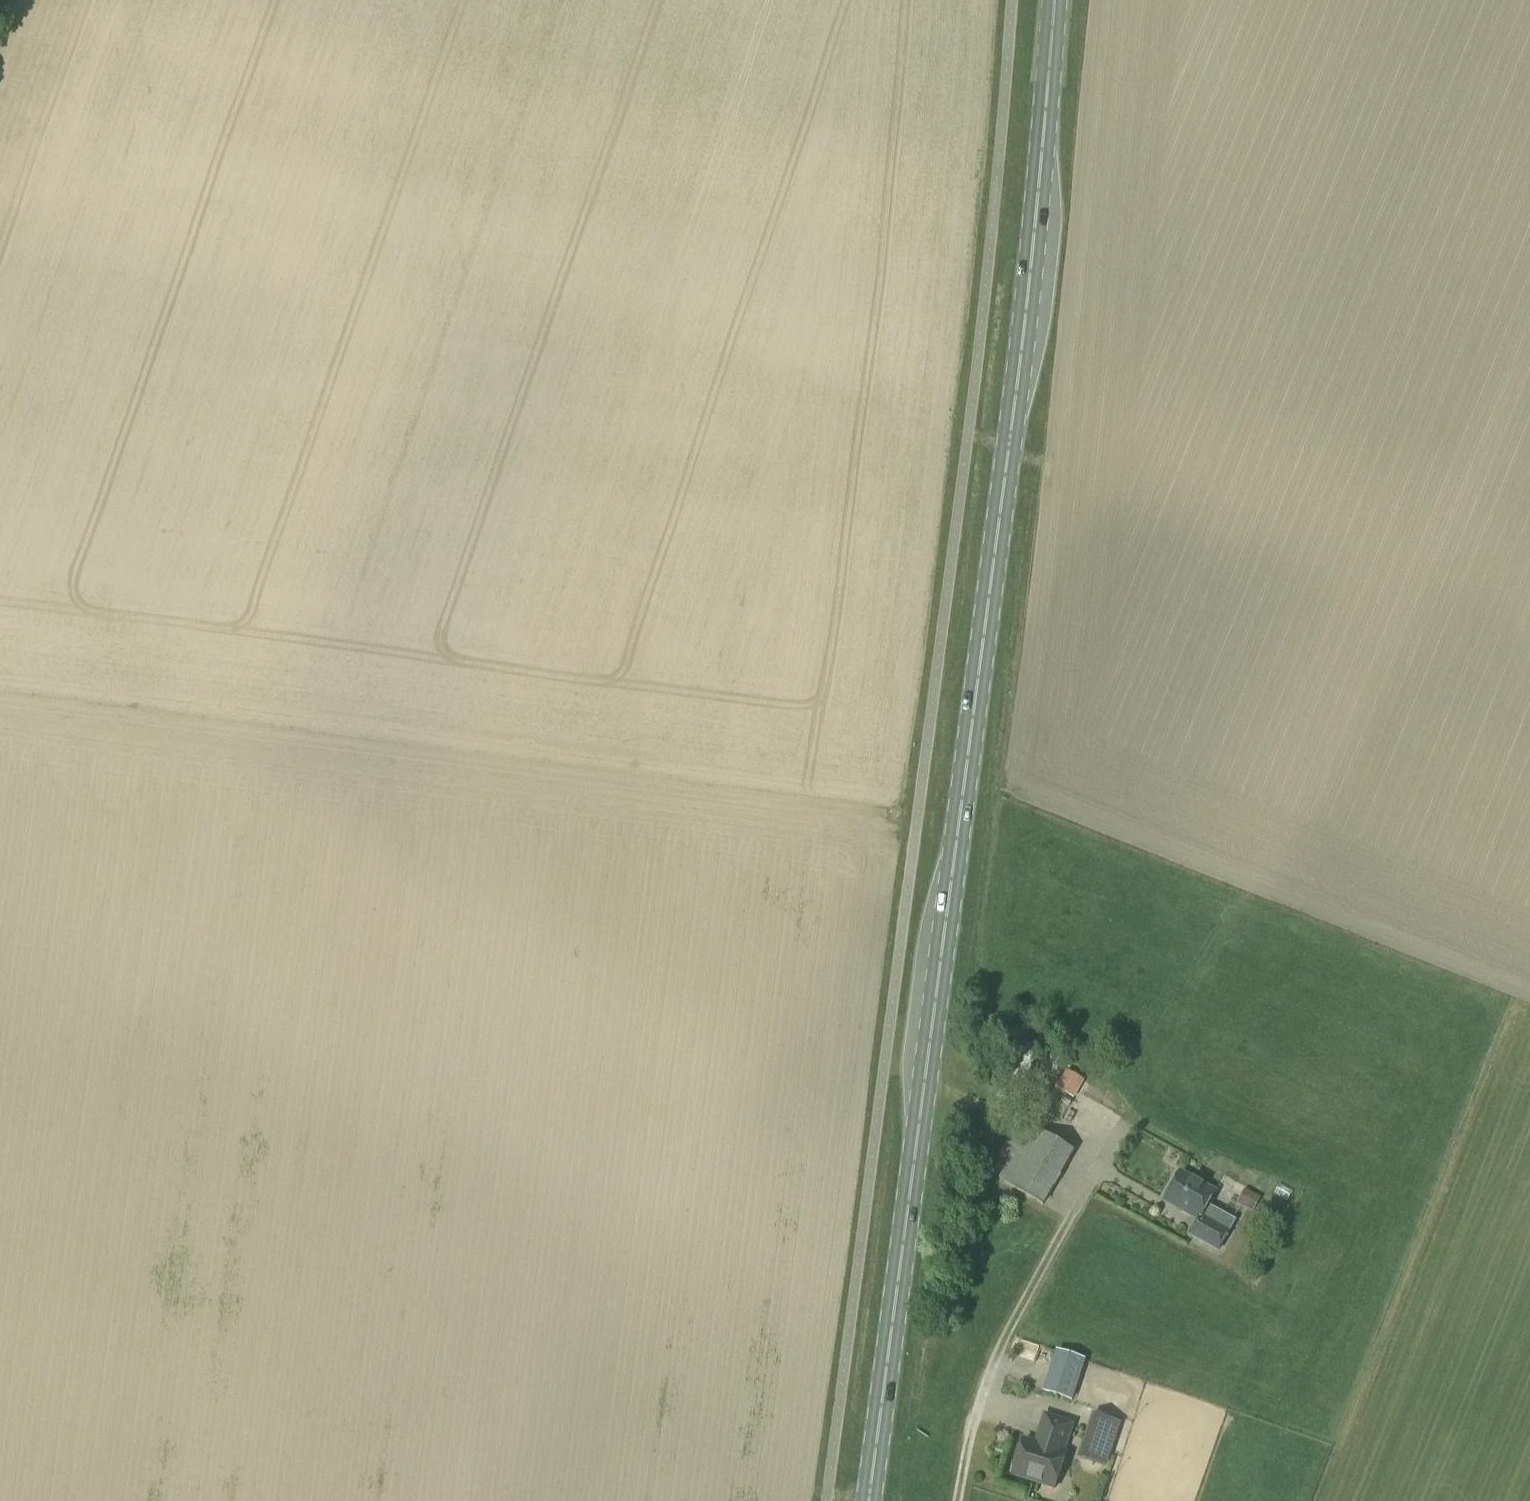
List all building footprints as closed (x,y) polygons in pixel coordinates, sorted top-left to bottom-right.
[(1067,1071),(1057,1089),(1074,1099),(1085,1081),(1067,1071)] [(1069,1106),(1073,1101),(1062,1095),(1059,1100),(1069,1106)] [(1044,1205),(1074,1151),(1031,1127),(1001,1181),(1044,1205)] [(1220,1249),(1229,1232),(1236,1221),(1209,1205),(1216,1192),(1181,1172),(1166,1200),(1200,1219),(1192,1234),(1220,1249)] [(1253,1212),(1261,1198),(1244,1189),(1237,1204),(1253,1212)] [(1056,1351),(1043,1393),(1072,1402),(1086,1360),(1056,1351)] [(1109,1454),(1120,1423),(1095,1415),(1085,1446),(1109,1454)] [(1063,1453),(1073,1424),(1046,1416),(1039,1439),(1040,1439),(1038,1445),(1025,1440),(1014,1475),(1056,1488),(1067,1454),(1063,1453)]
